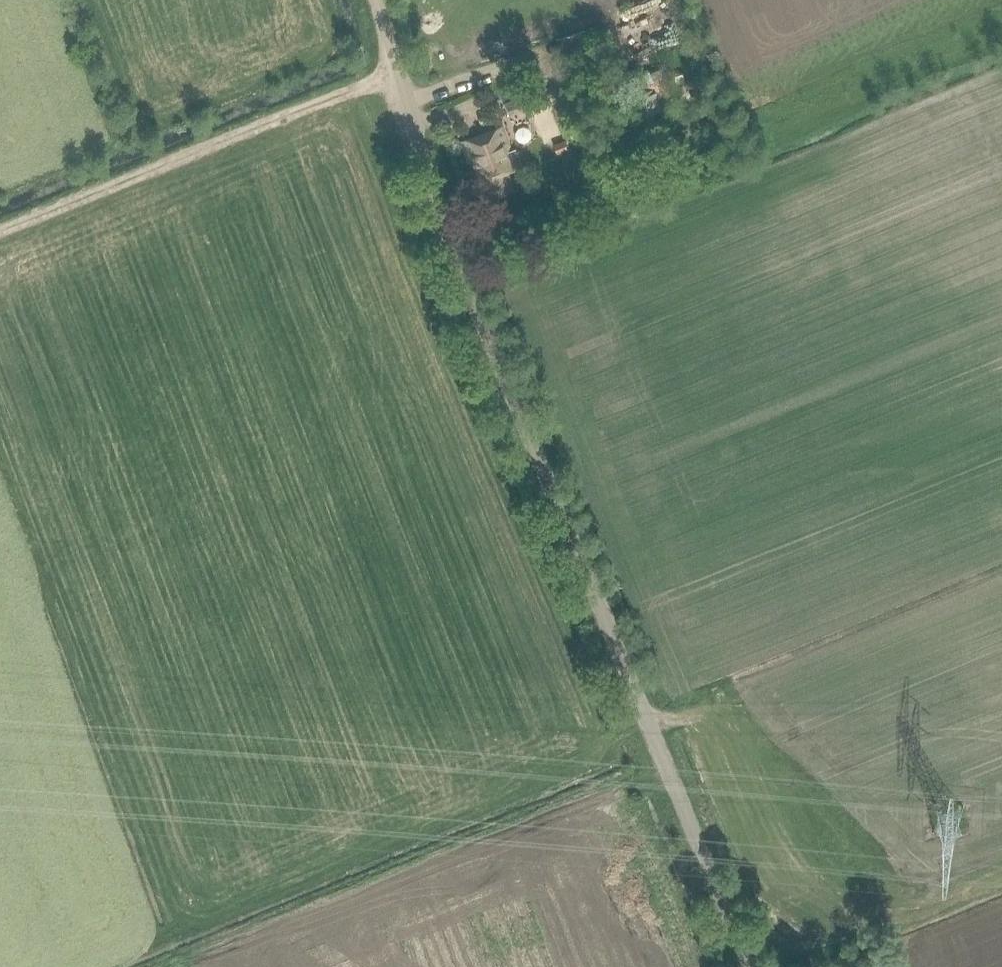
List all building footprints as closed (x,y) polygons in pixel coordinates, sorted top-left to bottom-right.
[(664,92),(657,95),(646,68),(637,71),(634,64),(621,69),(641,117),(670,105),(664,92)] [(501,90),(508,111),(549,97),(541,74),(505,85),(506,88),(501,90)] [(546,122),(558,155),(567,151),(555,119),(546,122)] [(471,159),(486,199),(515,189),(509,171),(521,167),(514,151),(509,152),(500,127),(461,141),(468,160),(471,159)]
